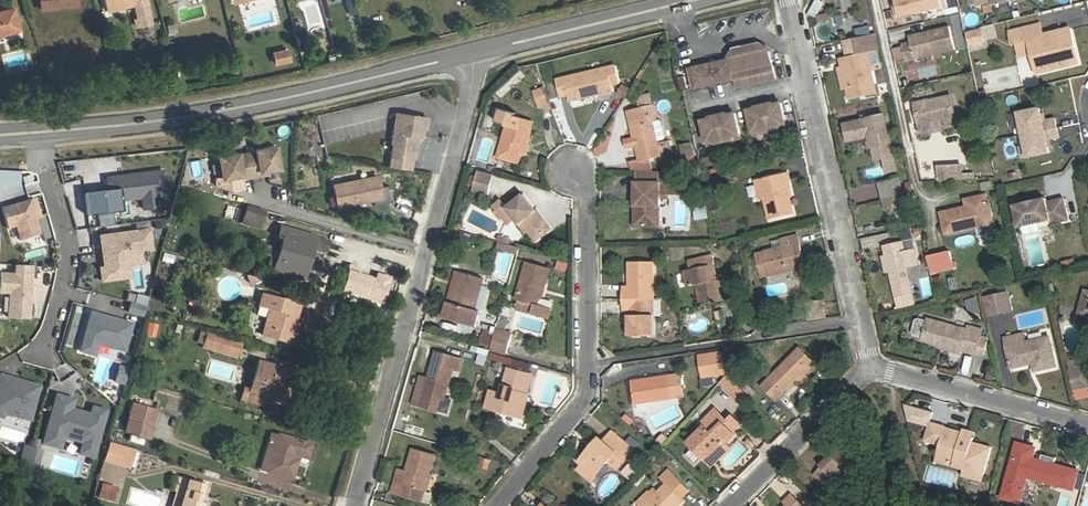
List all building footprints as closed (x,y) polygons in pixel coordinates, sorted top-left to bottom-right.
[(40,9),(77,6),(77,0),(39,0),(40,9)] [(106,12),(118,8),(117,3),(126,0),(103,0),(106,12)] [(133,5),(136,15),(133,16),(136,24),(151,20),(145,0),(132,0),(133,5)] [(355,7),(353,0),(344,0),(343,0),(347,11),(355,7)] [(824,0),(814,0),(808,10),(815,14),(824,0)] [(898,18),(948,7),(947,0),(895,0),(898,18)] [(19,30),(13,8),(0,11),(0,35),(19,30)] [(1043,33),(1040,22),(1009,30),(1011,41),(1028,37),(1036,72),(1051,68),(1050,62),(1062,60),(1063,65),(1078,62),(1070,27),(1049,31),(1050,36),(1044,38),(1043,33)] [(909,41),(900,44),(905,60),(956,48),(950,24),(908,35),(909,41)] [(966,32),(969,46),(985,42),(982,28),(966,32)] [(876,33),(854,38),(857,54),(868,52),(880,49),(876,33)] [(735,52),(730,60),(734,79),(736,87),(777,78),(771,51),(763,46),(735,52)] [(288,50),(275,53),(277,63),(291,60),(288,50)] [(857,54),(847,56),(849,65),(843,66),(847,88),(850,100),(877,94),(868,52),(857,54)] [(1029,52),(1017,54),(1023,85),(1035,83),(1029,52)] [(840,58),(843,66),(849,65),(847,56),(840,58)] [(734,79),(730,60),(691,68),(695,88),(734,79)] [(1050,62),(1051,68),(1063,65),(1062,60),(1050,62)] [(586,72),(555,79),(560,96),(568,94),(570,100),(592,95),(615,90),(614,83),(620,82),(616,65),(586,72)] [(847,88),(843,66),(839,67),(844,89),(847,88)] [(681,89),(688,88),(685,76),(677,78),(681,89)] [(616,94),(625,99),(630,88),(621,84),(616,94)] [(533,90),(538,108),(550,104),(544,86),(533,90)] [(926,100),(913,103),(918,124),(927,122),(935,120),(955,116),(950,96),(927,101),(926,100)] [(772,100),(764,102),(770,127),(778,125),(780,122),(786,120),(781,102),(773,104),(772,100)] [(654,102),(633,108),(636,124),(633,125),(641,160),(662,154),(654,120),(658,119),(654,102)] [(748,110),(752,128),(757,127),(761,129),(770,127),(764,102),(755,104),(756,108),(748,110)] [(1018,112),(1022,134),(1045,129),(1057,126),(1055,118),(1043,120),(1040,107),(1018,112)] [(726,110),(718,112),(723,137),(732,135),(734,132),(739,130),(736,113),(727,114),(726,110)] [(428,117),(397,112),(393,142),(394,144),(392,154),(413,157),(415,140),(413,138),(414,135),(423,136),(424,127),(427,127),(428,117)] [(702,120),(706,138),(711,137),(714,139),(723,137),(718,112),(709,114),(710,118),(702,120)] [(875,117),(843,124),(846,138),(866,134),(868,146),(881,143),(878,132),(886,130),(882,113),(874,115),(875,117)] [(519,162),(521,153),(524,144),(527,145),(532,129),(529,128),(532,119),(516,115),(514,124),(508,123),(498,156),(519,162)] [(1045,129),(1022,134),(1027,155),(1049,151),(1046,138),(1059,136),(1057,126),(1045,129)] [(337,131),(323,134),(327,149),(340,146),(337,131)] [(692,142),(680,144),(685,168),(697,165),(692,142)] [(237,151),(218,155),(222,177),(241,173),(242,177),(261,173),(260,169),(279,165),(274,143),(254,147),(255,149),(237,153),(237,151)] [(961,162),(945,164),(946,177),(962,176),(966,176),(965,166),(961,166),(961,162)] [(945,164),(938,164),(939,178),(946,177),(945,164)] [(494,175),(478,170),(474,190),(490,193),(494,175)] [(107,192),(86,194),(88,215),(123,211),(121,200),(142,197),(144,209),(159,207),(157,196),(167,194),(165,172),(118,178),(119,190),(107,192)] [(788,193),(791,193),(786,173),(758,180),(762,199),(765,199),(769,219),(793,214),(790,198),(788,193)] [(376,176),(333,185),(337,206),(381,197),(376,176)] [(902,177),(882,183),(887,201),(907,195),(902,177)] [(118,178),(106,179),(107,192),(119,190),(118,178)] [(661,182),(637,181),(636,226),(661,226),(661,193),(661,182)] [(684,182),(661,182),(661,193),(685,193),(684,182)] [(508,206),(500,199),(494,205),(498,210),(503,216),(510,224),(516,218),(521,224),(524,221),(532,228),(529,230),(537,239),(553,227),(524,192),(508,206)] [(985,194),(971,197),(973,204),(965,206),(939,212),(945,233),(991,222),(985,194)] [(915,221),(907,195),(887,201),(882,202),(883,206),(880,207),(885,224),(898,220),(900,226),(915,221)] [(971,197),(964,199),(965,206),(973,204),(971,197)] [(1023,203),(1023,202),(1012,204),(1017,226),(1060,216),(1061,221),(1068,219),(1063,198),(1046,201),(1046,197),(1034,199),(1035,201),(1023,203)] [(31,199),(3,207),(8,226),(17,223),(21,237),(40,232),(36,218),(34,216),(33,214),(35,213),(31,199)] [(261,221),(264,211),(247,206),(244,216),(261,221)] [(695,220),(708,219),(706,206),(693,208),(695,220)] [(503,216),(498,210),(495,213),(500,218),(503,216)] [(524,221),(521,224),(527,232),(529,230),(532,228),(524,221)] [(276,238),(281,240),(286,241),(279,269),(288,272),(286,277),(298,281),(306,248),(311,250),(326,254),(329,241),(280,226),(276,238)] [(153,250),(150,230),(108,235),(110,247),(103,247),(106,267),(102,268),(103,281),(131,277),(128,249),(141,248),(141,251),(153,250)] [(954,238),(956,247),(975,244),(973,235),(954,238)] [(764,253),(756,255),(760,277),(786,271),(804,267),(805,267),(798,236),(781,240),(782,248),(764,251),(764,253)] [(286,241),(281,240),(272,273),(286,277),(288,272),(279,269),(286,241)] [(896,268),(889,270),(894,296),(912,292),(906,266),(917,264),(914,247),(904,249),(902,240),(883,244),(885,254),(893,252),(896,268)] [(141,248),(128,249),(129,265),(143,263),(141,251),(141,248)] [(306,248),(298,281),(303,282),(311,250),(306,248)] [(927,256),(930,271),(952,266),(949,251),(927,256)] [(1084,252),(1070,255),(1072,264),(1086,260),(1084,252)] [(714,255),(707,256),(710,266),(714,264),(716,264),(714,255)] [(719,279),(717,279),(713,280),(710,266),(707,256),(688,260),(690,269),(685,271),(689,287),(697,285),(702,305),(724,299),(719,279)] [(623,286),(623,297),(655,297),(654,260),(629,261),(629,286),(623,286)] [(516,301),(519,301),(536,306),(533,314),(550,319),(552,310),(538,306),(541,298),(543,288),(546,289),(552,268),(527,261),(516,301)] [(33,264),(17,263),(16,273),(33,274),(33,264)] [(952,266),(930,271),(930,274),(953,269),(952,266)] [(786,271),(788,279),(806,275),(804,267),(786,271)] [(447,302),(450,302),(452,303),(460,272),(455,271),(447,302)] [(16,273),(2,272),(0,290),(10,291),(8,316),(29,317),(31,300),(28,297),(29,292),(31,293),(33,274),(16,273)] [(475,310),(476,308),(483,278),(460,272),(452,303),(450,302),(445,320),(476,329),(480,311),(475,310)] [(1079,309),(1087,312),(1087,290),(1085,289),(1079,309)] [(1008,292),(985,297),(989,315),(1012,310),(1008,292)] [(300,305),(262,295),(259,306),(269,308),(262,335),(294,343),(296,335),(292,334),(300,305)] [(326,299),(316,296),(312,309),(322,312),(326,299)] [(655,297),(623,297),(623,308),(630,309),(630,335),(655,334),(655,297)] [(977,297),(965,299),(969,315),(980,312),(977,297)] [(538,306),(552,310),(554,304),(552,301),(541,298),(538,306)] [(536,306),(519,301),(517,310),(533,314),(536,306)] [(131,302),(128,312),(143,316),(146,307),(131,302)] [(821,304),(806,306),(808,318),(822,316),(821,304)] [(1077,316),(1087,319),(1087,312),(1079,309),(1077,316)] [(107,316),(91,311),(80,350),(94,354),(97,342),(123,350),(131,323),(116,318),(113,320),(108,318),(107,316)] [(503,312),(501,321),(507,323),(510,314),(503,312)] [(1018,327),(1038,322),(1036,312),(1016,317),(1018,327)] [(922,339),(927,321),(920,319),(917,321),(913,334),(916,338),(922,339)] [(968,330),(927,319),(927,321),(922,339),(950,347),(949,349),(962,353),(963,350),(976,354),(982,330),(969,326),(968,330)] [(1062,321),(1066,347),(1081,345),(1077,319),(1062,321)] [(146,322),(144,336),(154,337),(156,323),(146,322)] [(513,335),(497,330),(491,349),(508,353),(513,335)] [(1056,366),(1049,336),(1026,342),(1023,333),(1004,338),(1011,368),(1029,364),(1029,362),(1032,362),(1034,371),(1056,366)] [(240,344),(206,334),(202,347),(236,357),(240,344)] [(800,347),(795,352),(809,366),(796,378),(801,383),(808,376),(806,374),(817,363),(800,347)] [(479,348),(477,365),(486,365),(488,348),(479,348)] [(436,350),(428,379),(425,392),(445,399),(454,368),(460,370),(464,358),(436,350)] [(809,366),(795,352),(762,385),(775,398),(796,378),(809,366)] [(721,353),(700,356),(702,377),(724,374),(721,353)] [(529,371),(531,364),(512,360),(511,367),(529,371)] [(130,363),(121,361),(118,371),(127,374),(130,363)] [(285,404),(294,373),(257,362),(248,393),(266,398),(275,401),(285,404)] [(1069,371),(1073,390),(1087,386),(1087,369),(1087,366),(1069,371)] [(532,376),(509,369),(502,394),(491,391),(486,407),(520,417),(527,395),(532,376)] [(684,396),(681,375),(670,376),(632,381),(635,402),(673,397),(684,396)] [(0,376),(0,415),(1,416),(2,411),(28,418),(38,385),(17,379),(14,380),(0,376)] [(425,392),(428,379),(424,377),(420,391),(425,392)] [(726,388),(731,393),(738,385),(733,380),(726,388)] [(738,385),(731,393),(742,404),(750,397),(738,385)] [(266,398),(248,393),(241,391),(239,400),(263,407),(266,398)] [(75,455),(94,459),(106,409),(88,405),(86,411),(71,408),(74,398),(52,393),(39,445),(59,450),(62,439),(78,443),(75,455)] [(527,395),(520,417),(523,418),(529,396),(527,395)] [(156,411),(133,405),(125,431),(148,438),(156,411)] [(690,442),(704,457),(707,453),(710,455),(723,443),(725,445),(734,435),(724,425),(727,422),(716,411),(701,425),(704,428),(690,442)] [(972,442),(974,438),(961,434),(962,432),(945,427),(945,426),(930,422),(925,440),(940,445),(936,459),(965,467),(964,470),(962,476),(983,481),(992,447),(972,442)] [(961,434),(974,438),(975,432),(963,428),(962,432),(961,434)] [(420,430),(419,439),(441,443),(443,434),(420,430)] [(593,445),(596,448),(583,462),(584,463),(579,469),(591,480),(609,460),(618,467),(633,449),(613,431),(604,441),(600,437),(593,445)] [(302,463),(305,462),(309,445),(277,435),(270,434),(268,441),(267,441),(259,470),(290,479),(295,461),(302,463)] [(134,450),(108,442),(103,460),(129,467),(134,450)] [(707,453),(704,457),(712,465),(729,449),(725,445),(723,443),(710,455),(707,453)] [(829,460),(827,458),(821,465),(821,466),(814,473),(831,490),(838,483),(838,484),(863,459),(847,443),(841,448),(834,455),(829,460)] [(1026,487),(1028,480),(1029,477),(1033,478),(1032,481),(1058,489),(1059,485),(1072,488),(1077,473),(1064,469),(1065,466),(1037,457),(1036,461),(1031,459),(1032,456),(1034,448),(1018,443),(1014,459),(1011,458),(1000,496),(1020,502),(1024,487),(1026,487)] [(35,471),(42,450),(22,444),(15,465),(35,471)] [(596,448),(593,445),(580,460),(583,462),(596,448)] [(408,469),(399,467),(394,484),(405,488),(403,495),(421,501),(429,473),(435,454),(414,448),(408,469)] [(476,454),(471,464),(487,471),(491,461),(476,454)] [(965,467),(936,459),(935,462),(964,470),(965,467)] [(670,470),(661,478),(667,484),(657,495),(651,489),(638,501),(642,505),(678,505),(684,500),(682,498),(690,490),(670,470)] [(431,474),(429,473),(421,501),(429,503),(432,494),(426,492),(431,474)] [(106,477),(102,491),(116,495),(120,481),(106,477)] [(178,477),(174,492),(176,492),(182,494),(179,505),(203,505),(204,503),(196,501),(198,494),(200,495),(203,484),(178,477)] [(392,492),(403,495),(405,488),(394,484),(392,492)] [(172,505),(179,505),(182,494),(176,492),(172,505)] [(792,494),(785,501),(788,504),(786,505),(803,505),(792,494)]
